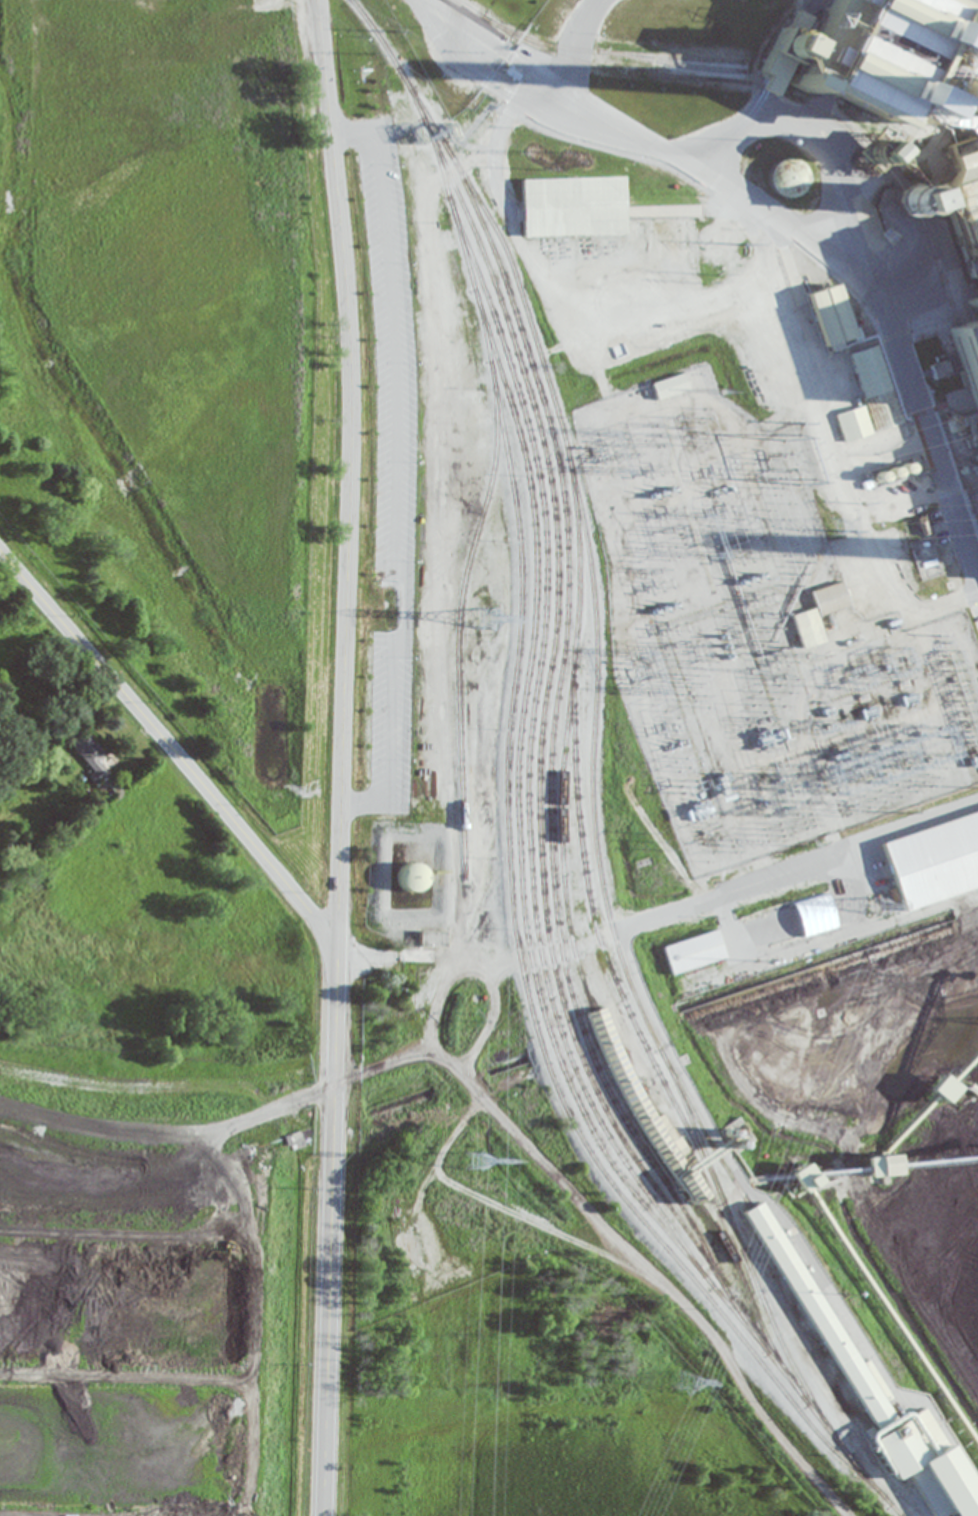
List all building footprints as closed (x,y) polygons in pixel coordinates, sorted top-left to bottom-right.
[(731,49),(733,1),(696,0),(664,0),(663,47),(731,49)] [(847,23),(870,35),(877,19),(854,7),(847,23)] [(875,86),(885,53),(835,39),(825,71),(875,86)] [(957,111),(977,111),(977,78),(957,78),(957,111)] [(865,153),(874,162),(885,151),(876,142),(865,153)] [(801,161),(769,163),(772,198),(804,196),(801,161)] [(623,177),(521,179),(522,237),(624,235),(623,177)] [(902,195),(904,202),(919,197),(917,190),(902,195)] [(645,222),(645,240),(548,242),(549,284),(690,281),(689,221),(645,222)] [(822,348),(852,339),(835,285),(806,294),(822,348)] [(759,323),(752,309),(728,321),(735,334),(759,323)] [(977,410),(977,317),(950,326),(977,410)] [(781,352),(777,345),(741,363),(745,371),(781,352)] [(836,415),(842,440),(899,426),(880,348),(852,355),(865,408),(836,415)] [(935,379),(948,375),(945,363),(931,367),(935,379)] [(796,380),(793,371),(753,387),(757,396),(796,380)] [(651,385),(656,401),(688,391),(683,374),(651,385)] [(913,473),(907,460),(864,477),(869,490),(913,473)] [(792,615),(802,649),(824,642),(817,616),(849,606),(841,581),(810,590),(815,608),(792,615)] [(94,785),(117,764),(86,729),(69,744),(92,771),(86,777),(94,785)] [(873,847),(977,811),(977,887),(896,915),(873,847)] [(398,882),(415,892),(421,884),(417,881),(421,875),(408,867),(398,882)] [(725,959),(717,931),(663,945),(671,974),(725,959)] [(866,1430),(889,1417),(881,1401),(876,1404),(762,1201),(743,1211),(866,1430)] [(868,1439),(891,1481),(918,1466),(945,1515),(970,1515),(977,1512),(977,1509),(924,1409),(868,1439)]
